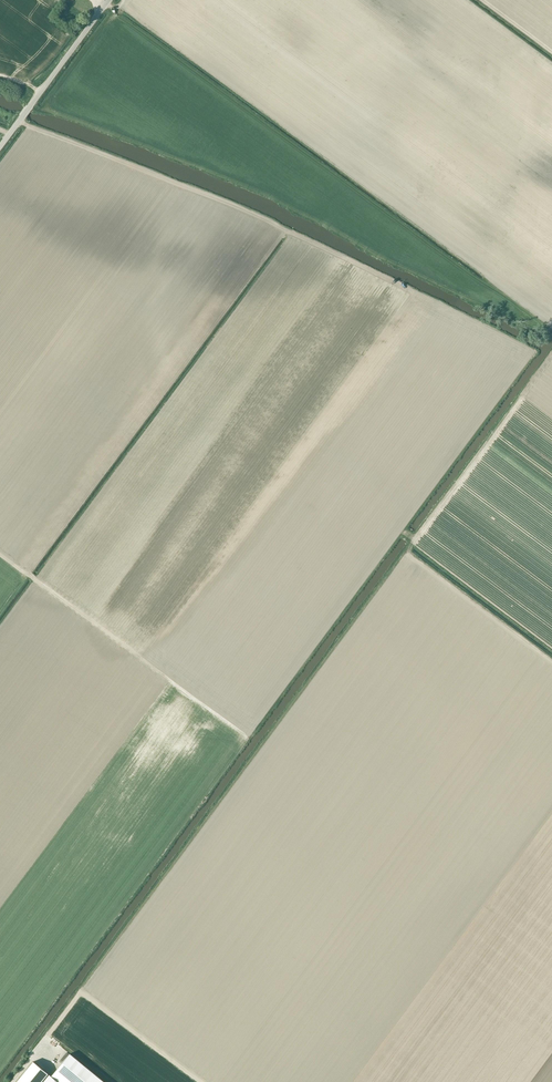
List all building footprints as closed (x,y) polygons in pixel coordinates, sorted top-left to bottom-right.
[(55,1071),(69,1081),(104,1081),(70,1054),(55,1071)] [(16,1081),(58,1081),(33,1062),(16,1081)]
